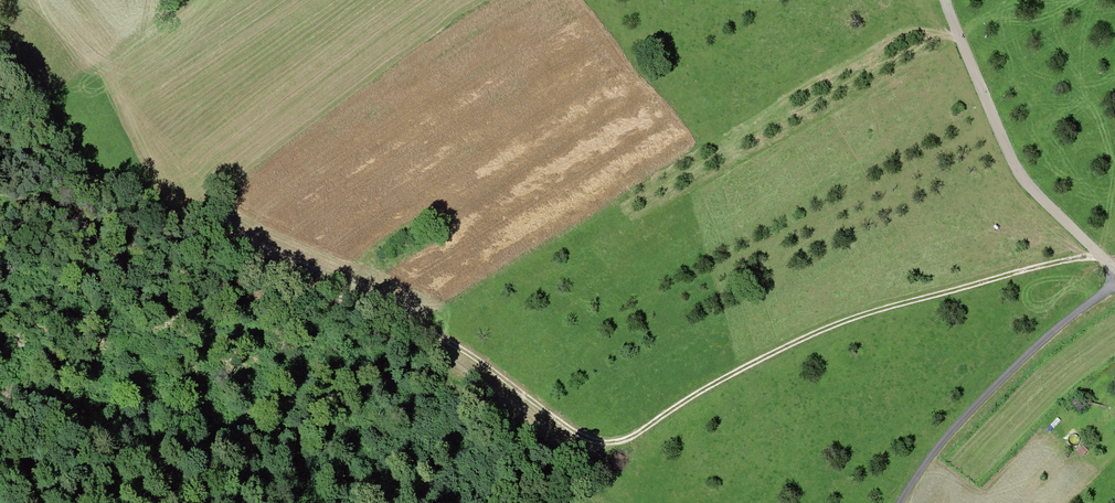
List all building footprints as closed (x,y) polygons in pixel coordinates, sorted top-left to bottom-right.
[(1080,457),(1085,453),(1079,447),(1075,452),(1080,457)]
